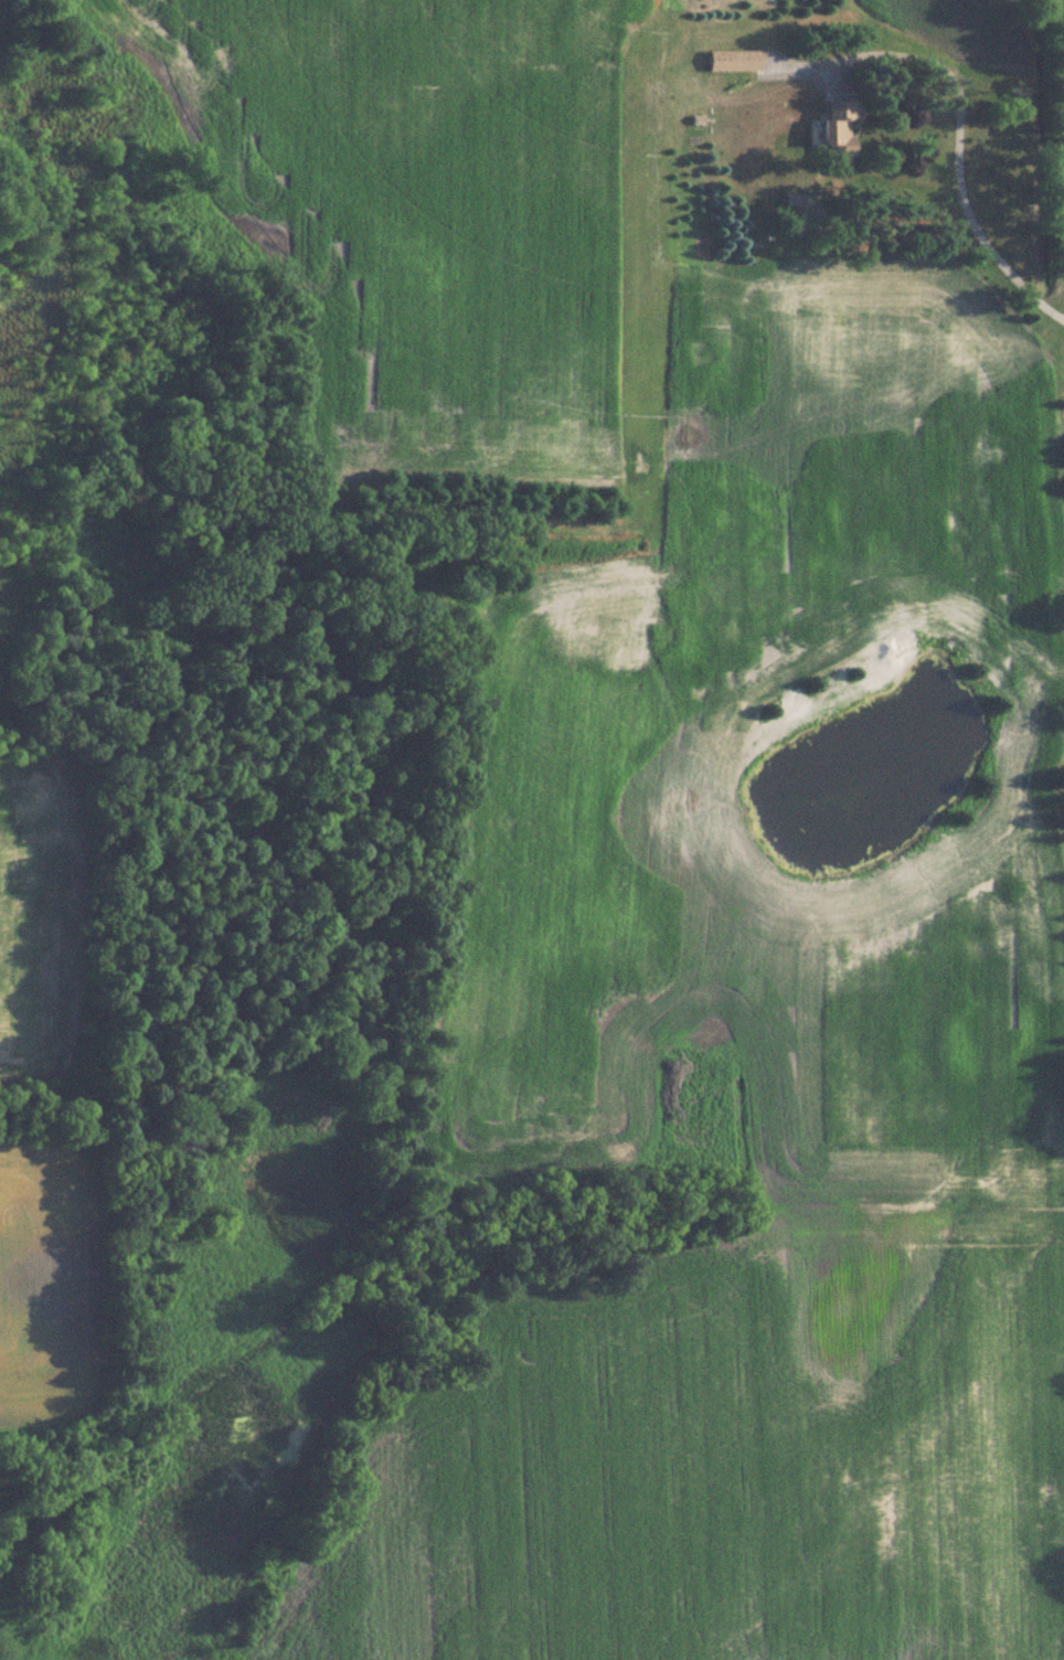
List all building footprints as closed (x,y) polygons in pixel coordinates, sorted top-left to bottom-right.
[(817,144),(823,144),(824,157),(849,156),(848,120),(857,120),(857,100),(816,101),(817,144)]
